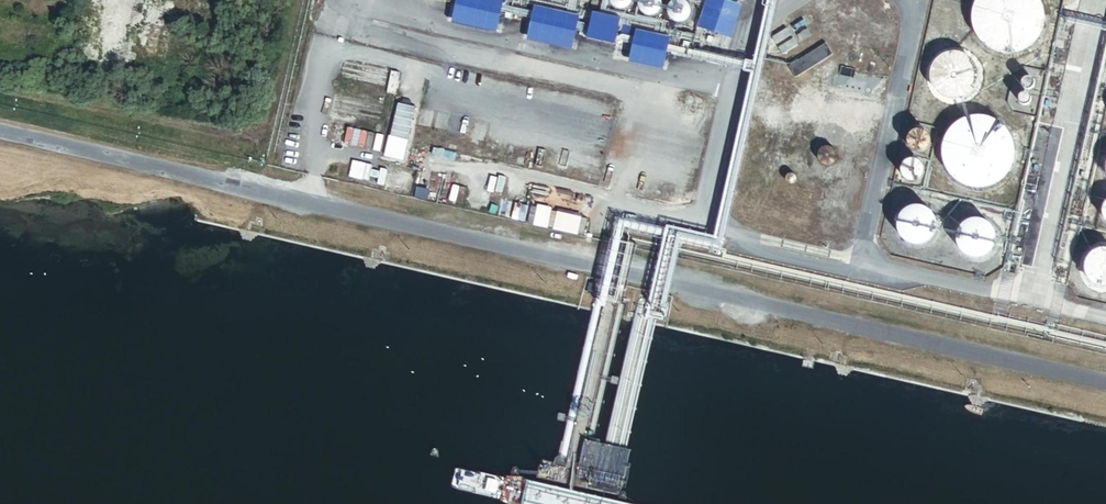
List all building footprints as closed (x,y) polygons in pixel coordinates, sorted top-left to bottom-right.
[(450,22),(495,33),(502,0),(455,0),(450,22)] [(620,9),(623,8),(627,6),(629,3),(630,0),(609,0),(609,1),(610,4),(613,7),(616,9),(620,9)] [(649,16),(653,15),(656,13),(658,10),(659,7),(659,4),(658,1),(658,0),(639,0),(638,4),(638,8),(639,11),(642,14),(645,15),(649,16)] [(673,22),(677,22),(681,21),(684,19),(686,16),(687,13),(687,10),(686,7),(685,4),(682,2),(679,1),(675,0),(672,1),(669,3),(667,6),(666,10),(666,14),(667,17),(670,20),(673,22)] [(725,0),(705,0),(697,27),(730,38),(742,5),(725,0)] [(1049,10),(1048,6),(1046,2),(1046,0),(980,0),(980,1),(979,5),(978,10),(977,14),(978,19),(978,23),(980,27),(982,31),(984,35),(987,39),(990,42),(994,44),(998,47),(1002,48),(1006,49),(1011,50),(1015,50),(1020,50),(1024,48),(1028,47),(1032,45),(1036,42),(1039,39),(1042,36),(1044,32),(1046,28),(1048,24),(1049,19),(1049,15),(1049,10)] [(578,16),(533,6),(526,40),(571,50),(578,16)] [(619,19),(592,13),(586,38),(613,44),(619,19)] [(669,38),(635,30),(627,62),(661,71),(669,38)] [(982,76),(983,73),(983,70),(982,67),(981,64),(980,61),(978,59),(976,57),(974,55),(972,53),(969,51),(967,50),(964,50),(961,49),(958,49),(955,50),(952,50),(950,51),(947,53),(945,55),(943,56),(941,59),(939,61),(938,64),(937,66),(936,69),(936,72),(936,75),(937,78),(938,81),(939,84),(940,86),(942,88),(944,90),(947,92),(949,94),(952,95),(955,95),(958,96),(961,96),(963,95),(966,95),(969,94),(972,92),(974,91),(976,89),(978,86),(980,84),(981,81),(982,78),(982,76)] [(1021,83),(1021,85),(1022,87),(1023,88),(1025,89),(1027,89),(1029,89),(1031,88),(1032,86),(1033,85),(1033,83),(1032,81),(1031,79),(1030,78),(1028,77),(1026,77),(1024,78),(1022,79),(1021,81),(1021,83)] [(1018,99),(1018,101),(1019,103),(1020,104),(1022,105),(1024,105),(1026,105),(1027,104),(1029,102),(1029,100),(1030,99),(1029,97),(1028,95),(1027,94),(1025,93),(1023,93),(1021,94),(1019,95),(1018,97),(1018,99)] [(414,107),(398,103),(385,156),(402,160),(414,107)] [(1018,150),(1018,145),(1017,141),(1016,136),(1014,132),(1012,128),(1009,125),(1006,122),(1002,119),(998,117),(994,115),(990,114),(985,114),(981,114),(976,114),(972,115),(968,117),(964,119),(960,122),(957,125),(954,128),(952,132),(950,136),(948,140),(947,145),(947,149),(947,154),(948,158),(949,162),(951,166),(954,170),(956,174),(960,177),(963,179),(967,182),(971,183),(976,184),(980,185),(985,185),(989,185),(993,183),(998,182),(1002,180),(1005,177),(1009,174),(1011,171),(1014,167),(1016,163),(1017,159),(1018,154),(1018,150)] [(905,137),(905,140),(905,144),(907,147),(910,150),(914,151),(917,151),(921,150),(924,148),(926,145),(927,141),(927,137),(926,134),(923,131),(920,129),(916,129),(913,129),(909,131),(907,133),(905,137)] [(900,168),(900,171),(900,175),(902,178),(905,181),(909,182),(912,182),(916,181),(919,179),(921,176),(922,172),(922,169),(921,165),(918,162),(915,160),(911,160),(908,160),(904,162),(902,164),(900,168)] [(940,224),(940,222),(940,219),(940,217),(939,215),(938,212),(937,210),(935,209),(934,207),(932,205),(930,204),(927,203),(925,203),(923,202),(920,202),(918,203),(916,203),(914,204),(911,205),(910,207),(908,208),(906,210),(905,212),(904,214),(903,217),(903,219),(903,221),(903,224),(903,226),(904,228),(905,230),(906,232),(908,234),(909,236),(911,237),(913,238),(915,239),(918,240),(920,240),(923,240),(925,240),(927,239),(929,239),(931,237),(933,236),(935,234),(937,233),(938,231),(939,228),(940,226),(940,224)] [(1000,237),(1000,234),(1000,232),(999,230),(999,228),(997,225),(996,223),(995,221),(993,220),(991,218),(989,217),(987,216),(985,216),(982,215),(980,215),(977,216),(975,216),(973,217),(971,218),(969,219),(967,221),(966,223),(964,225),(963,227),(962,229),(962,232),(962,234),(962,237),(962,239),(963,241),(964,243),(965,245),(967,247),(969,249),(971,250),(973,251),(975,252),(977,253),(979,253),(982,253),(984,253),(986,252),(989,251),(991,250),(993,249),(994,247),(996,245),(997,243),(998,241),(999,239),(1000,237)] [(1105,247),(1103,247),(1102,248),(1100,249),(1098,250),(1097,252),(1095,253),(1094,255),(1093,257),(1093,259),(1092,260),(1092,263),(1092,265),(1093,267),(1093,269),(1094,271),(1095,272),(1096,274),(1098,275),(1100,277),(1101,278),(1103,278),(1105,279),(1105,247)]
